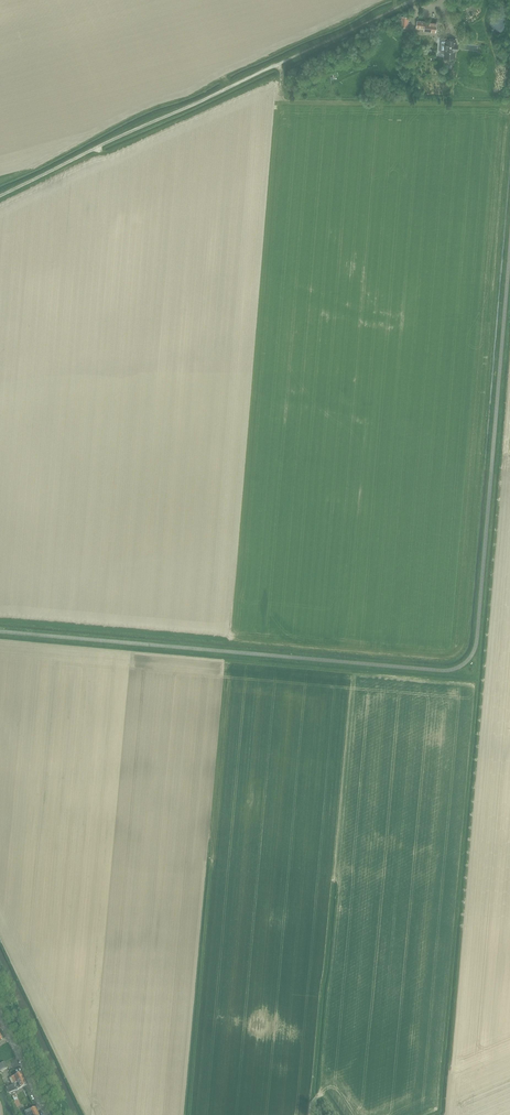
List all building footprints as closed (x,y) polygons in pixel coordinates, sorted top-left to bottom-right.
[(397,18),(396,26),(400,26),(408,27),(409,16),(402,16),(401,19),(397,18)] [(415,24),(415,28),(420,29),(420,30),(435,32),(436,22),(416,20),(416,24),(415,24)] [(441,37),(440,52),(444,53),(444,57),(450,57),(455,57),(456,39),(450,39),(447,38),(447,37),(441,37)] [(13,1085),(14,1085),(14,1084),(14,1083),(15,1083),(25,1079),(22,1073),(12,1077),(14,1083),(12,1084),(13,1085)] [(9,1093),(12,1092),(17,1089),(18,1090),(27,1085),(25,1079),(15,1083),(14,1083),(14,1084),(14,1085),(13,1085),(6,1088),(9,1093)]
